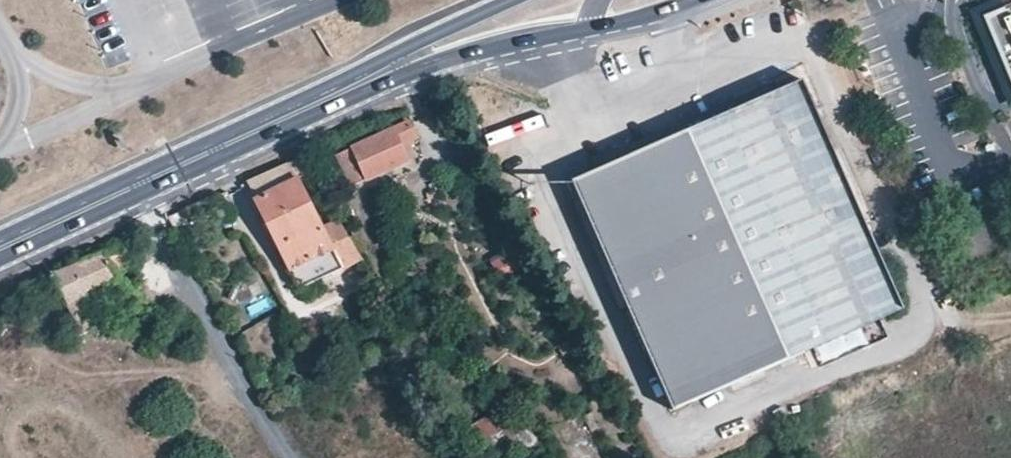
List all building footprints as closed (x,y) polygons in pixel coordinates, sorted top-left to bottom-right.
[(1001,1),(978,10),(995,51),(1010,89),(1010,0),(1002,0),(1001,1)] [(970,13),(994,67),(1005,94),(1010,91),(1010,89),(995,51),(978,10),(970,13)] [(892,284),(853,198),(836,159),(821,124),(802,80),(756,100),(656,144),(617,161),(610,165),(572,181),(615,277),(659,378),(673,409),(691,402),(821,344),(903,310),(897,296),(892,284)] [(337,154),(350,185),(408,159),(402,145),(418,138),(414,128),(411,121),(337,154)] [(344,267),(321,222),(299,179),(312,172),(304,157),(270,172),(247,182),(263,212),(290,267),(295,275),(301,287),(344,267)] [(344,267),(363,258),(345,228),(337,214),(321,222),(344,267)] [(99,256),(53,275),(83,333),(105,321),(90,295),(118,280),(115,273),(130,265),(125,255),(122,247),(99,256)] [(490,264),(504,280),(519,267),(505,251),(490,264)] [(125,312),(134,306),(125,292),(117,296),(125,312)] [(559,345),(564,355),(574,350),(569,340),(559,345)]
